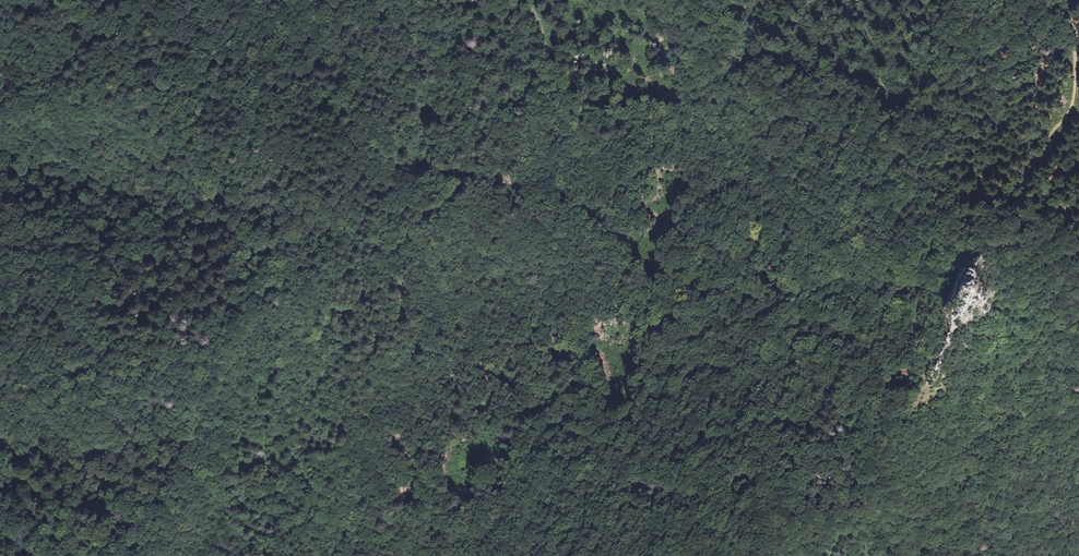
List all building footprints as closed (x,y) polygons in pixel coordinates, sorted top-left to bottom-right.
[(970,267),(966,277),(972,279),(976,270),(970,267)]
